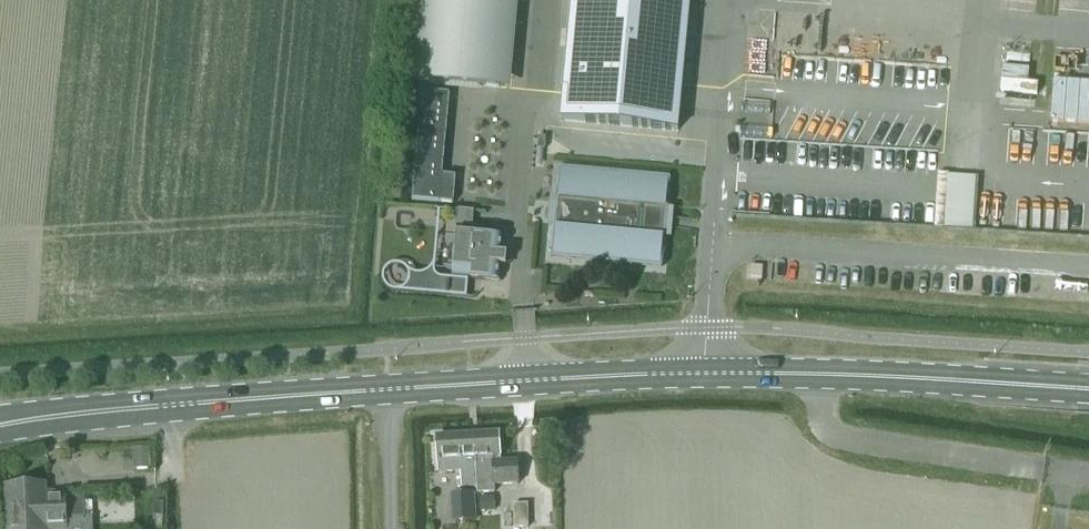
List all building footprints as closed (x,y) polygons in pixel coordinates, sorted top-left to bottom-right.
[(415,80),(496,88),(504,0),(422,0),(415,80)] [(561,120),(678,131),(690,0),(572,0),(561,120)] [(422,92),(412,200),(453,204),(456,177),(442,176),(450,94),(422,92)] [(559,169),(551,258),(662,268),(670,179),(559,169)] [(458,210),(456,226),(472,228),(474,212),(458,210)] [(456,234),(452,278),(498,282),(500,266),(506,266),(507,255),(501,254),(502,238),(456,234)] [(497,434),(472,436),(476,487),(476,493),(476,494),(494,493),(493,486),(517,485),(516,462),(499,463),(497,434)] [(472,436),(434,438),(437,474),(460,472),(461,488),(476,487),(472,436)] [(148,450),(133,451),(134,470),(149,469),(148,450)] [(7,487),(8,528),(91,528),(91,518),(85,519),(66,519),(65,498),(45,499),(45,491),(44,485),(7,487)] [(463,508),(452,509),(452,521),(476,520),(474,494),(462,495),(463,508)] [(494,497),(480,498),(480,511),(495,510),(494,497)] [(513,506),(514,528),(523,528),(528,528),(528,505),(513,506)]
